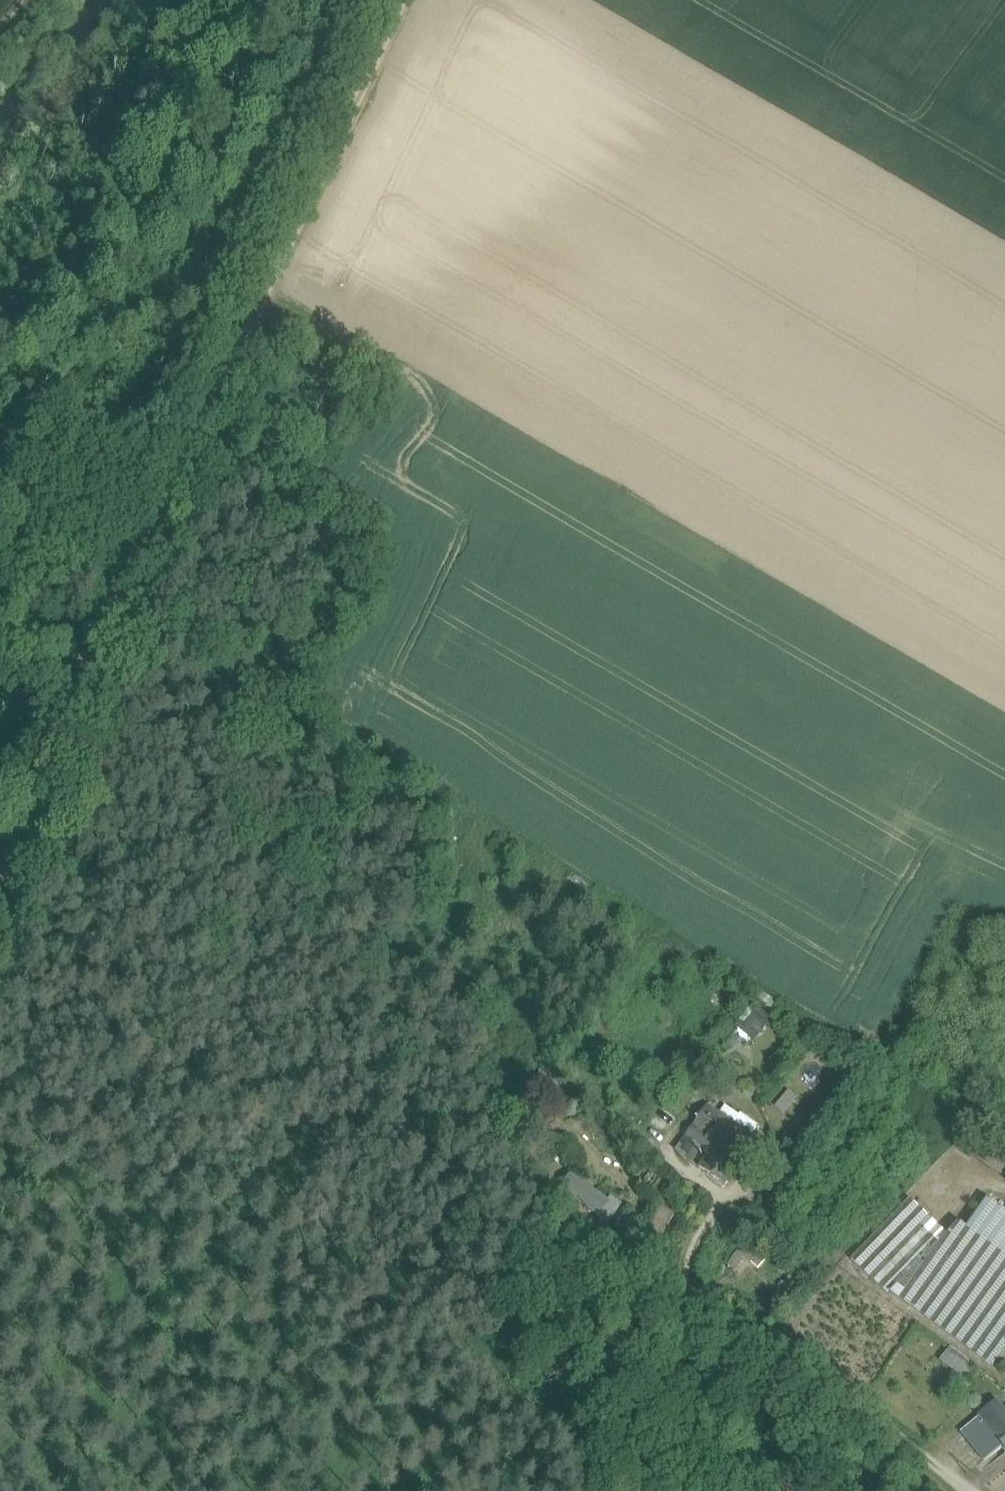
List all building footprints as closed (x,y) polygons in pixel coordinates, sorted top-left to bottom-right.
[(753,1009),(738,1028),(757,1041),(771,1022),(753,1009)] [(701,1066),(697,1071),(708,1079),(712,1074),(701,1066)] [(697,1071),(669,1108),(680,1116),(708,1079),(697,1071)] [(694,1127),(684,1140),(700,1151),(701,1149),(708,1154),(699,1167),(726,1186),(757,1140),(750,1135),(734,1124),(720,1115),(708,1106),(699,1120),(697,1119),(697,1120),(698,1121),(694,1127)] [(720,1115),(734,1124),(740,1117),(725,1107),(720,1115)] [(740,1117),(734,1124),(750,1135),(758,1124),(742,1113),(740,1117)] [(569,1178),(558,1194),(557,1192),(550,1201),(566,1213),(574,1202),(597,1218),(595,1221),(605,1228),(619,1207),(609,1200),(606,1204),(569,1178)] [(889,1295),(890,1293),(947,1233),(910,1198),(851,1259),(889,1295)] [(967,1228),(1004,1256),(1004,1212),(988,1199),(967,1228)] [(890,1293),(993,1368),(1004,1352),(1004,1256),(967,1228),(958,1222),(947,1233),(890,1293)] [(972,1363),(952,1348),(939,1366),(959,1381),(972,1363)] [(1003,1447),(1004,1450),(1004,1412),(997,1402),(979,1417),(979,1418),(1003,1447)] [(984,1462),(1003,1447),(979,1418),(961,1433),(984,1462)]
